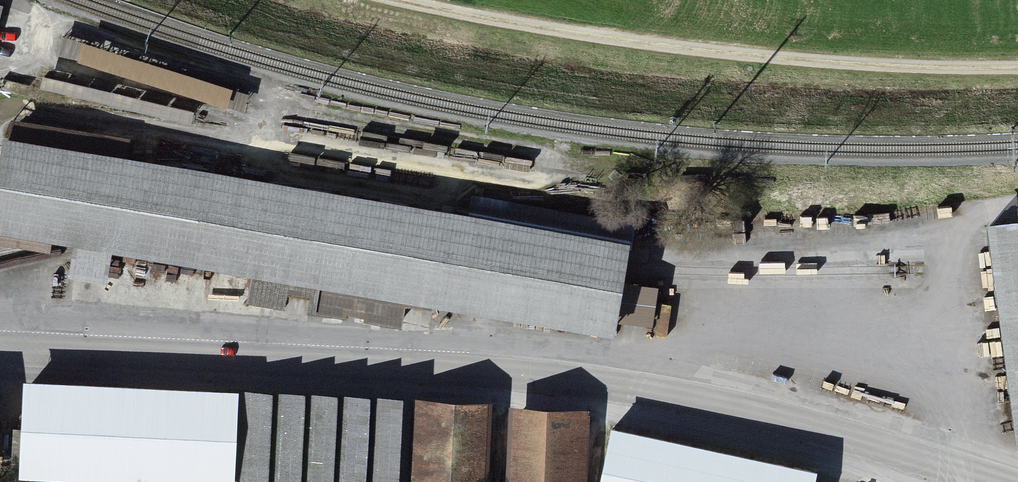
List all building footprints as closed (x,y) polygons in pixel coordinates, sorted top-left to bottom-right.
[(11,124),(5,164),(0,191),(0,226),(612,328),(622,267),(629,226),(471,200),(468,220),(122,162),(125,143),(11,124)] [(989,227),(1017,444),(1017,223),(989,227)] [(23,386),(19,481),(45,481),(235,481),(238,395),(23,386)] [(284,388),(280,481),(302,481),(307,389),(284,388)] [(314,394),(309,481),(334,481),(338,395),(314,394)] [(348,395),(343,481),(369,481),(373,397),(348,395)] [(382,395),(378,481),(404,481),(408,396),(382,395)] [(418,397),(415,481),(480,481),(483,399),(418,397)] [(518,405),(513,481),(584,481),(589,409),(518,405)] [(817,473),(611,430),(600,481),(815,481),(817,473)]
